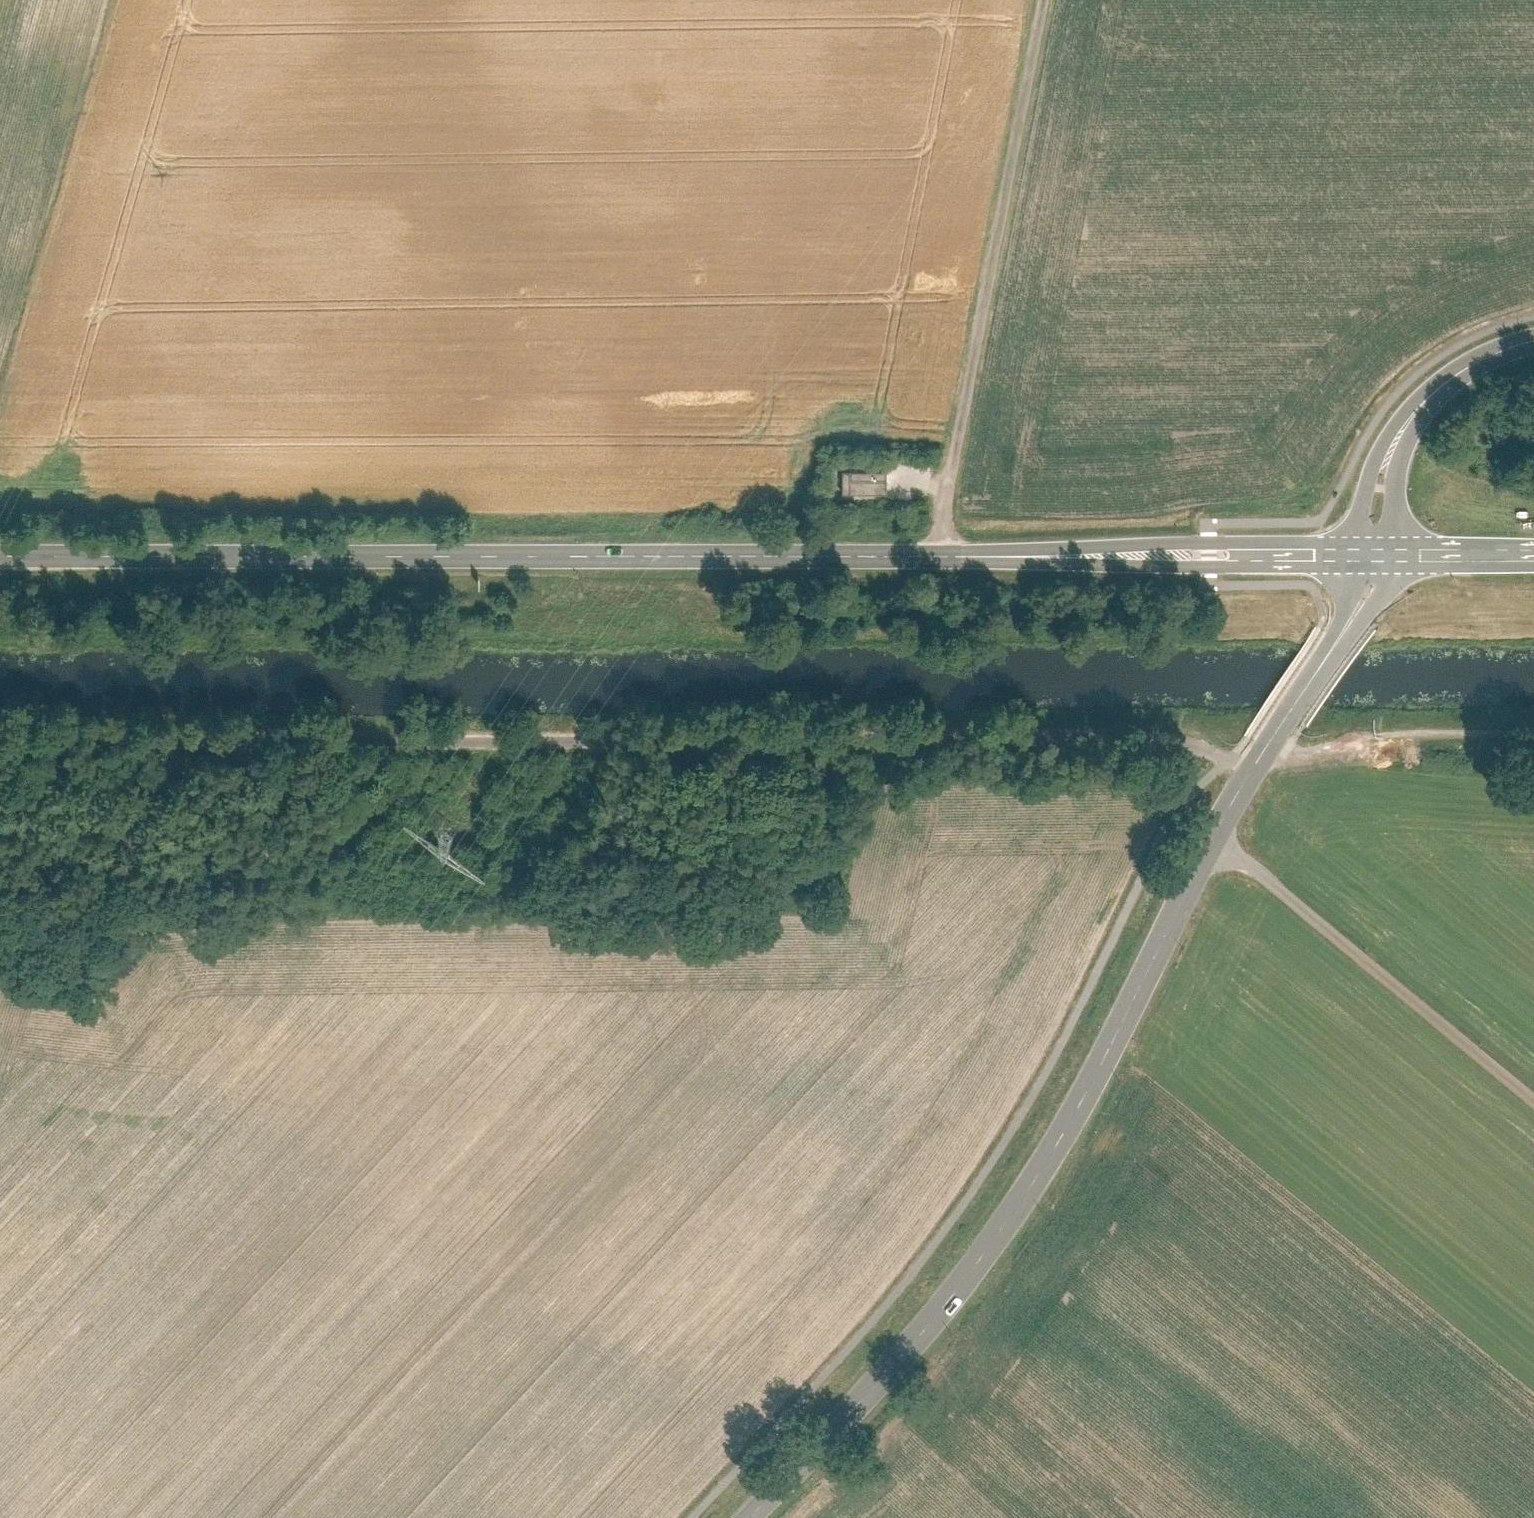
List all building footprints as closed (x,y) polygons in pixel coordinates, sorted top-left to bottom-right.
[(888,469),(845,469),(845,491),(888,492),(888,469)]
